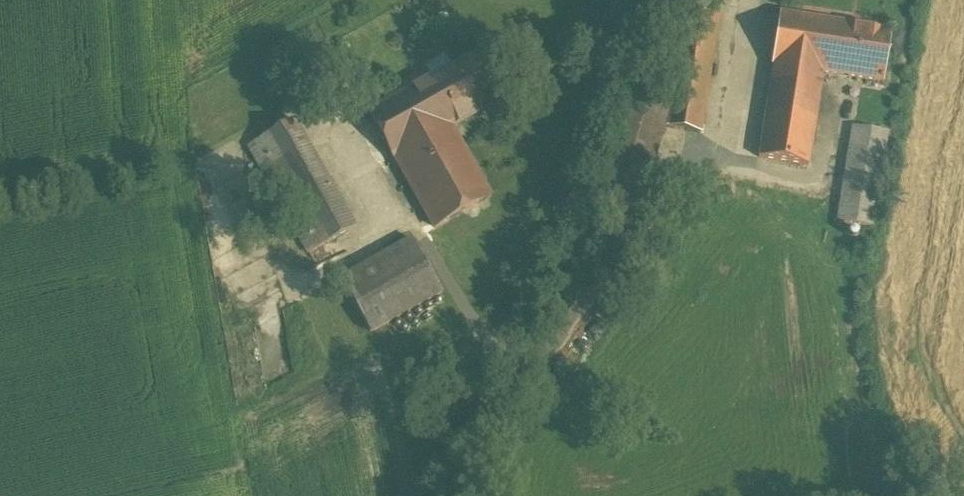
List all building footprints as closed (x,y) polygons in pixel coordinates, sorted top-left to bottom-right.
[(670,108),(626,95),(590,211),(634,225),(664,128),(700,134),(720,6),(687,0),(670,108)] [(831,23),(780,15),(772,65),(774,65),(759,158),(808,166),(823,73),(831,23)] [(891,33),(831,23),(823,73),(883,82),(891,33)] [(469,58),(425,82),(451,128),(494,104),(469,58)] [(348,74),(342,62),(333,67),(339,79),(348,74)] [(451,128),(425,82),(369,113),(395,160),(396,159),(435,229),(490,198),(451,128)] [(353,229),(293,121),(249,146),(309,254),(353,229)] [(883,152),(852,147),(840,222),(871,227),(883,152)] [(413,241),(341,281),(370,333),(442,293),(413,241)]
